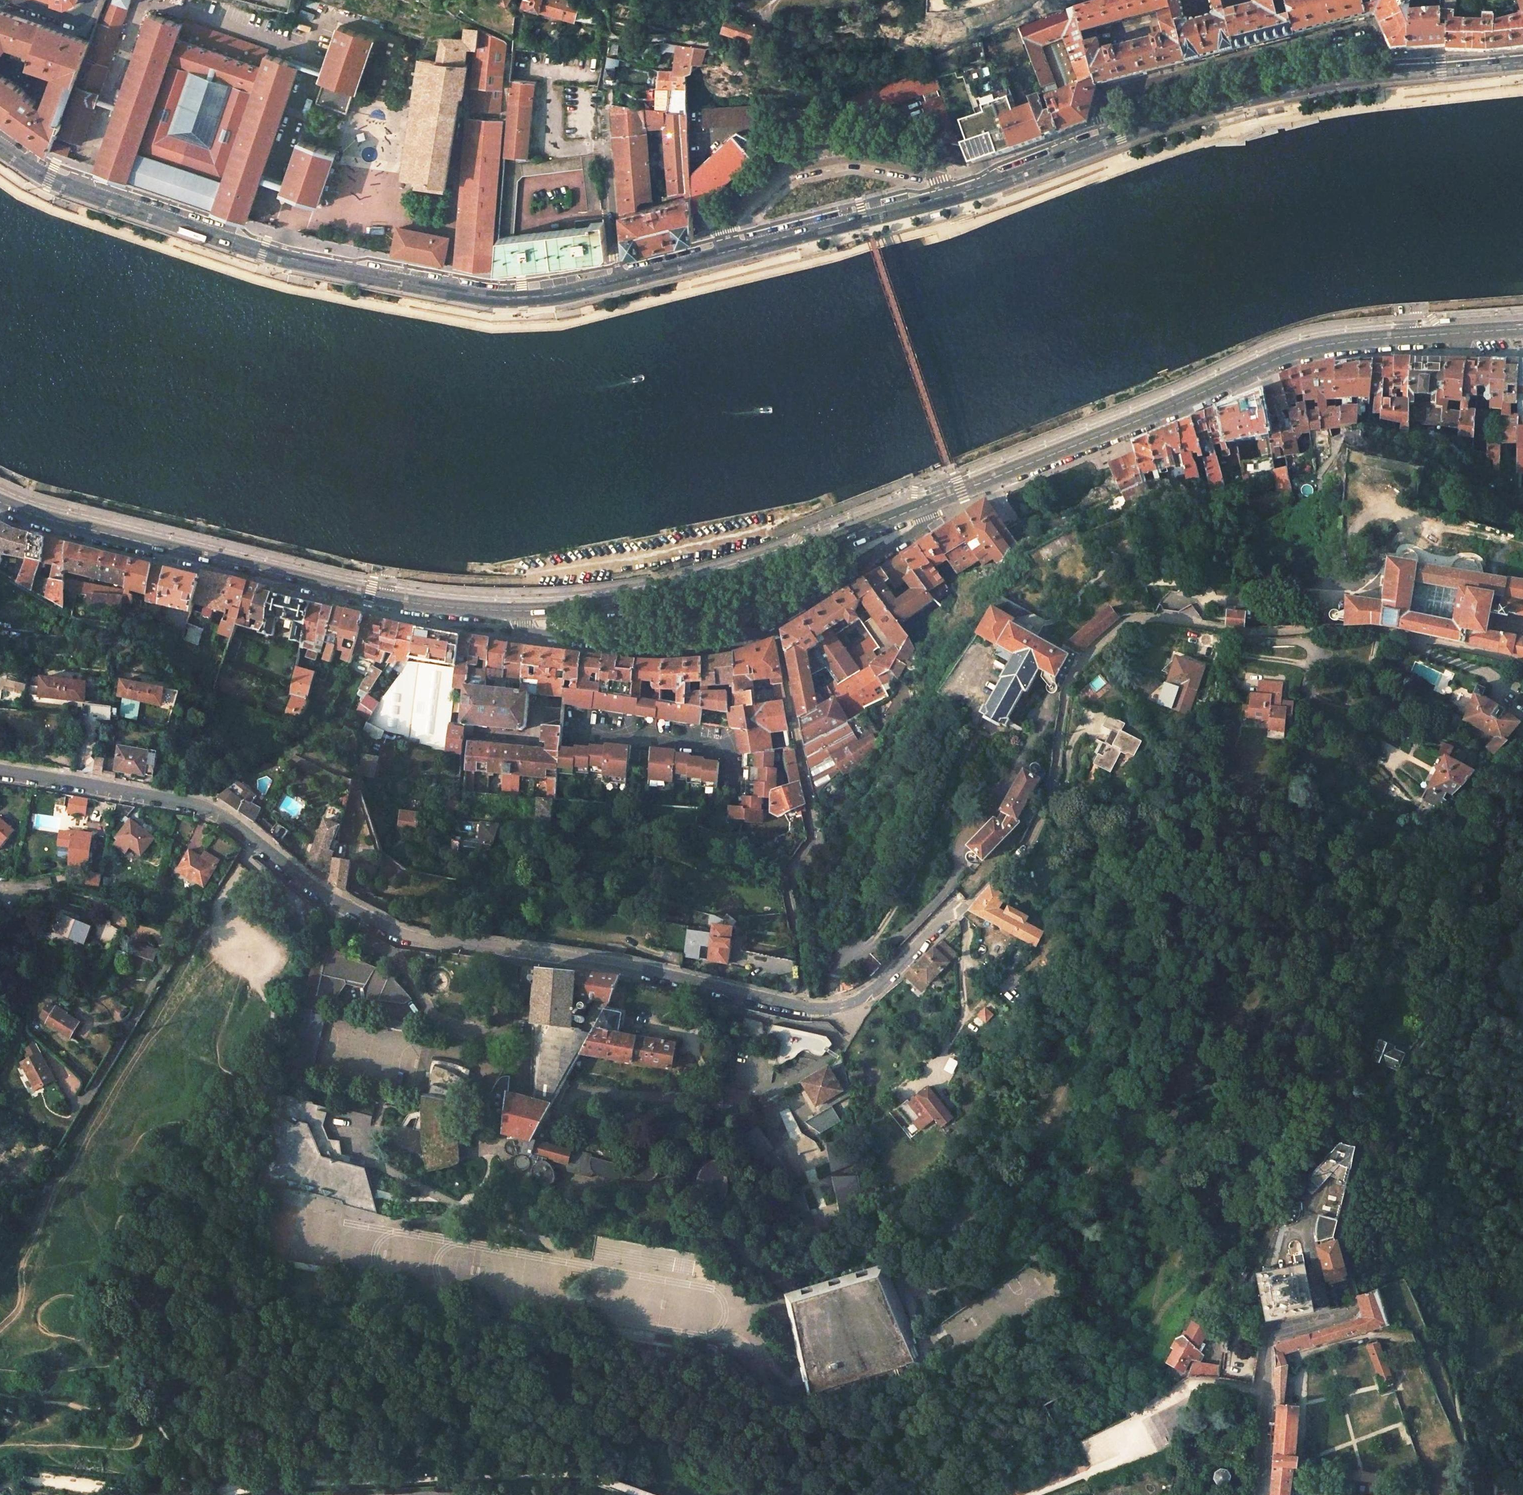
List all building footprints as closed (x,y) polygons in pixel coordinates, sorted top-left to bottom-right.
[(113,0),(110,0),(103,17),(99,16),(89,40),(83,59),(107,67),(128,6),(114,1),(114,0),(113,0)] [(531,0),(524,0),(522,6),(529,8),(531,0)] [(529,8),(538,11),(541,0),(531,0),(529,8)] [(538,11),(575,20),(579,5),(568,3),(561,0),(541,0),(538,11)] [(1185,64),(1166,0),(1102,0),(1074,8),(1096,87),(1185,64)] [(1185,64),(1233,52),(1225,13),(1221,0),(1210,0),(1214,13),(1211,17),(1189,23),(1185,21),(1180,0),(1166,0),(1185,64)] [(1255,6),(1225,13),(1233,52),(1254,46),(1293,36),(1285,4),(1284,0),(1253,0),(1255,6)] [(1285,4),(1293,36),(1304,33),(1348,22),(1366,17),(1361,0),(1300,0),(1295,1),(1285,4)] [(1366,17),(1375,15),(1383,32),(1391,52),(1395,51),(1408,50),(1410,13),(1410,7),(1410,4),(1407,0),(1361,0),(1366,17)] [(1422,12),(1430,11),(1429,0),(1421,0),(1422,12)] [(1440,22),(1447,23),(1446,47),(1445,50),(1484,51),(1486,51),(1522,48),(1522,16),(1496,23),(1495,15),(1489,16),(1489,18),(1483,18),(1483,23),(1455,22),(1457,0),(1441,0),(1440,22)] [(1050,110),(1059,133),(1086,123),(1087,122),(1090,110),(1096,87),(1074,8),(1018,29),(1044,93),(1045,97),(1050,110)] [(8,46),(32,54),(42,24),(3,11),(0,10),(0,57),(8,46)] [(1422,12),(1410,13),(1408,50),(1446,47),(1447,23),(1440,22),(1440,10),(1430,11),(1422,12)] [(179,24),(150,14),(97,169),(97,170),(130,181),(130,180),(215,209),(214,210),(245,220),(246,221),(247,221),(248,219),(300,65),(267,54),(269,49),(181,19),(179,24)] [(757,27),(723,14),(719,27),(753,40),(757,27)] [(6,120),(50,151),(56,135),(83,59),(89,40),(43,25),(42,24),(32,54),(29,65),(43,70),(27,92),(6,120)] [(375,39),(338,26),(321,78),(324,79),(355,89),(358,90),(375,39)] [(476,48),(473,86),(502,89),(506,44),(505,43),(505,42),(504,41),(503,40),(489,33),(478,28),(478,30),(477,48),(476,48)] [(478,30),(465,29),(464,39),(442,37),(439,61),(420,58),(414,102),(412,111),(402,176),(416,178),(415,184),(446,189),(460,95),(464,95),(467,63),(465,63),(467,47),(476,48),(477,48),(478,30)] [(661,52),(672,52),(676,52),(676,42),(664,40),(661,52)] [(676,52),(676,72),(686,73),(686,70),(692,71),(699,67),(699,63),(702,64),(707,46),(676,42),(676,52)] [(619,59),(607,56),(604,77),(614,78),(615,65),(618,66),(619,59)] [(107,67),(83,59),(56,135),(82,144),(98,95),(107,67)] [(932,68),(835,101),(842,121),(889,131),(891,120),(862,115),(924,93),(937,89),(939,88),(932,68)] [(670,85),(686,87),(686,76),(686,73),(676,72),(659,71),(657,86),(670,86),(670,85)] [(1008,99),(1010,104),(1015,102),(1003,72),(966,87),(978,118),(983,116),(981,109),(1008,99)] [(6,120),(27,92),(0,74),(0,116),(6,120)] [(355,89),(324,79),(316,103),(347,113),(355,89)] [(507,122),(505,158),(527,159),(536,82),(510,81),(507,122)] [(686,87),(670,85),(670,86),(670,90),(662,89),(662,98),(664,98),(663,108),(668,109),(667,111),(686,111),(686,87)] [(502,89),(473,86),(472,108),(501,111),(502,89)] [(937,89),(924,93),(928,103),(940,98),(937,89)] [(1032,106),(1044,139),(1059,133),(1050,110),(1045,112),(1041,99),(1045,97),(1044,93),(1029,99),(1032,106)] [(928,103),(924,104),(934,129),(938,141),(958,145),(940,98),(928,103)] [(1037,141),(1044,139),(1032,106),(1013,113),(1010,104),(1008,99),(981,109),(983,116),(978,118),(962,124),(969,145),(962,147),(970,165),(992,157),(1007,152),(1005,148),(1010,147),(1012,150),(1036,142),(1037,141)] [(673,193),(682,191),(683,191),(684,191),(686,192),(688,196),(691,196),(690,175),(687,131),(689,131),(688,111),(686,111),(667,111),(664,111),(612,104),(612,108),(614,135),(646,134),(646,130),(664,127),(669,194),(673,193)] [(735,123),(757,122),(757,107),(734,108),(735,123)] [(734,108),(701,109),(702,125),(735,123),(734,108)] [(503,121),(468,118),(460,237),(457,268),(476,271),(490,271),(493,230),(496,212),(503,121)] [(934,129),(913,125),(911,135),(938,141),(934,129)] [(736,133),(690,175),(691,196),(692,212),(695,210),(707,199),(763,147),(736,133)] [(652,198),(646,134),(614,135),(618,174),(621,213),(638,209),(637,206),(638,205),(638,204),(638,203),(639,202),(640,201),(641,200),(642,200),(652,198)] [(282,191),(318,203),(335,152),(299,140),(282,191)] [(78,155),(66,150),(64,156),(76,161),(78,155)] [(595,154),(581,156),(582,170),(586,212),(601,211),(595,154)] [(581,156),(521,163),(522,177),(582,170),(581,156)] [(521,163),(504,165),(499,238),(514,236),(518,181),(522,177),(521,163)] [(675,200),(688,196),(686,192),(684,191),(683,191),(682,191),(673,193),(675,200)] [(638,209),(621,213),(625,255),(627,254),(681,241),(694,238),(692,212),(691,196),(688,196),(675,200),(652,205),(638,209)] [(638,209),(652,205),(652,198),(642,200),(641,200),(640,201),(639,202),(638,203),(638,204),(638,205),(637,206),(638,209)] [(591,226),(550,231),(554,263),(604,257),(608,253),(604,221),(591,223),(591,226)] [(448,238),(398,228),(393,255),(443,265),(448,238)] [(514,236),(499,238),(496,270),(554,263),(550,231),(514,236)] [(1409,392),(1411,359),(1394,358),(1394,360),(1395,360),(1393,383),(1383,382),(1383,392),(1387,392),(1391,393),(1390,401),(1387,400),(1382,400),(1382,407),(1380,415),(1380,419),(1409,423),(1408,421),(1409,392)] [(1447,360),(1411,359),(1409,392),(1408,421),(1422,423),(1422,426),(1441,427),(1443,410),(1444,407),(1437,407),(1437,399),(1445,399),(1447,360)] [(1340,427),(1357,423),(1358,406),(1352,406),(1352,399),(1358,399),(1360,360),(1336,364),(1335,400),(1343,399),(1343,405),(1343,408),(1341,408),(1341,409),(1340,427)] [(1357,423),(1366,422),(1368,407),(1364,407),(1364,403),(1369,404),(1370,395),(1373,376),(1373,360),(1360,360),(1358,399),(1358,406),(1357,423)] [(1373,414),(1380,415),(1382,407),(1382,400),(1383,392),(1383,382),(1384,360),(1373,360),(1373,376),(1370,395),(1378,396),(1375,406),(1373,414)] [(1384,360),(1383,382),(1393,383),(1395,360),(1394,360),(1384,360)] [(1445,400),(1462,402),(1467,360),(1447,360),(1445,399),(1445,400)] [(1459,435),(1473,437),(1474,427),(1475,411),(1467,410),(1468,404),(1468,402),(1469,401),(1469,399),(1468,397),(1477,397),(1477,388),(1480,361),(1467,360),(1462,402),(1461,413),(1459,429),(1459,435)] [(1491,409),(1503,409),(1506,360),(1492,360),(1492,361),(1491,401),(1491,409)] [(1501,444),(1518,444),(1518,417),(1507,416),(1507,413),(1511,413),(1511,408),(1511,405),(1517,404),(1518,387),(1520,361),(1506,360),(1503,409),(1502,426),(1501,442),(1501,444)] [(1331,428),(1340,427),(1341,409),(1335,410),(1335,409),(1327,410),(1326,400),(1335,400),(1336,364),(1336,361),(1302,368),(1306,406),(1319,405),(1320,415),(1308,418),(1309,431),(1331,428)] [(1487,401),(1491,401),(1492,361),(1480,361),(1477,388),(1485,388),(1487,391),(1487,394),(1484,395),(1484,399),(1487,401)] [(1295,434),(1310,433),(1309,431),(1308,418),(1306,406),(1302,368),(1291,371),(1279,376),(1281,383),(1282,383),(1288,407),(1294,405),(1296,404),(1297,409),(1289,410),(1290,412),(1291,419),(1294,433),(1295,434)] [(1282,436),(1294,433),(1291,419),(1285,420),(1285,418),(1285,416),(1284,415),(1282,415),(1281,411),(1289,410),(1288,407),(1282,383),(1281,383),(1272,387),(1279,421),(1280,427),(1282,436)] [(1274,422),(1279,421),(1272,387),(1262,391),(1267,424),(1272,424),(1274,422)] [(1257,437),(1269,434),(1268,428),(1267,424),(1262,391),(1218,409),(1227,450),(1238,448),(1238,447),(1237,440),(1257,437)] [(1366,422),(1371,421),(1373,414),(1375,406),(1369,405),(1368,407),(1366,422)] [(1229,465),(1240,461),(1239,456),(1238,448),(1227,450),(1218,409),(1205,414),(1214,447),(1222,445),(1224,451),(1223,455),(1223,457),(1224,458),(1228,458),(1229,465)] [(1446,428),(1459,429),(1461,413),(1443,410),(1441,427),(1440,431),(1445,432),(1446,428)] [(1474,427),(1486,427),(1487,411),(1475,411),(1474,427)] [(1214,499),(1227,492),(1219,468),(1214,447),(1205,414),(1193,419),(1202,454),(1208,452),(1211,454),(1211,458),(1204,460),(1208,478),(1210,488),(1214,499)] [(1202,454),(1193,419),(1179,424),(1187,478),(1187,480),(1208,478),(1204,460),(1202,454)] [(1187,478),(1179,424),(1150,436),(1158,480),(1187,478)] [(1273,459),(1286,456),(1282,436),(1280,427),(1268,428),(1269,434),(1273,456),(1273,459)] [(1286,456),(1298,453),(1298,452),(1295,434),(1294,433),(1282,436),(1286,456)] [(1260,458),(1273,456),(1269,434),(1257,437),(1260,458)] [(1122,494),(1145,484),(1142,477),(1152,474),(1154,481),(1158,480),(1150,436),(1134,442),(1134,444),(1136,455),(1110,466),(1121,493),(1122,494)] [(1301,451),(1309,451),(1308,438),(1300,439),(1301,451)] [(1486,459),(1500,460),(1501,448),(1501,444),(1501,442),(1488,441),(1487,455),(1486,459)] [(1500,460),(1514,460),(1514,453),(1504,453),(1504,448),(1501,448),(1500,460)] [(1253,501),(1278,495),(1275,470),(1273,459),(1273,456),(1260,458),(1244,461),(1240,462),(1244,482),(1253,501)] [(1278,495),(1292,491),(1288,467),(1275,470),(1278,495)] [(1145,484),(1154,481),(1152,474),(1142,477),(1145,484)] [(1012,537),(1005,526),(988,500),(968,513),(982,537),(970,545),(980,559),(983,564),(993,558),(1003,571),(1010,551),(1017,544),(1013,538),(1012,537)] [(982,537),(968,513),(954,522),(970,545),(982,537)] [(2,560),(3,555),(19,557),(30,559),(33,534),(18,531),(0,522),(0,564),(2,560)] [(919,544),(902,555),(932,600),(934,601),(950,590),(934,568),(947,559),(956,572),(980,559),(970,545),(954,522),(931,536),(920,543),(919,544)] [(33,534),(30,559),(42,563),(43,562),(46,538),(33,534)] [(46,538),(43,562),(47,564),(55,566),(65,570),(65,569),(67,544),(46,538)] [(67,544),(65,569),(114,581),(128,584),(134,560),(67,544)] [(932,600),(902,555),(880,568),(865,578),(899,626),(932,600)] [(19,557),(10,578),(17,582),(30,559),(19,557)] [(17,582),(17,583),(25,588),(31,591),(35,576),(40,566),(42,563),(30,559),(17,582)] [(1389,559),(1385,593),(1361,590),(1360,599),(1346,597),(1345,625),(1372,624),(1382,626),(1396,628),(1465,643),(1483,648),(1499,652),(1499,653),(1522,657),(1522,638),(1486,631),(1489,612),(1501,615),(1508,616),(1508,613),(1522,616),(1522,581),(1389,559)] [(128,584),(127,589),(132,590),(145,594),(148,595),(151,565),(134,560),(128,584)] [(148,595),(147,602),(161,605),(168,569),(151,565),(148,595)] [(55,566),(46,598),(56,604),(64,608),(64,593),(65,583),(64,583),(64,579),(65,575),(65,570),(55,566)] [(168,569),(161,605),(191,613),(193,610),(195,603),(202,577),(201,577),(168,569)] [(227,608),(236,578),(204,569),(203,572),(201,577),(202,577),(195,603),(206,607),(204,614),(202,620),(211,622),(214,612),(218,613),(219,610),(226,612),(227,608)] [(219,634),(232,637),(235,631),(237,625),(238,623),(249,582),(236,578),(227,608),(226,612),(223,625),(219,634)] [(865,578),(854,586),(863,600),(859,602),(859,604),(863,611),(864,611),(865,612),(868,616),(871,613),(874,616),(894,647),(906,637),(907,638),(908,637),(899,626),(865,578)] [(65,583),(64,593),(78,594),(91,594),(124,598),(127,591),(112,588),(71,581),(64,579),(64,583),(65,583)] [(114,581),(112,588),(127,591),(127,589),(128,584),(114,581)] [(249,628),(261,586),(249,582),(238,623),(237,625),(249,628)] [(269,610),(273,594),(274,594),(275,590),(261,586),(249,628),(262,632),(266,624),(269,610)] [(788,628),(783,631),(785,638),(788,653),(807,648),(821,643),(817,637),(830,629),(847,618),(851,624),(860,618),(855,611),(859,604),(859,602),(863,600),(854,586),(853,587),(851,589),(851,588),(847,590),(845,591),(788,628)] [(124,598),(119,609),(126,610),(127,605),(130,597),(132,590),(127,589),(127,591),(124,598)] [(130,597),(127,605),(147,608),(147,602),(148,595),(145,594),(143,600),(130,597)] [(262,632),(261,633),(274,636),(277,622),(279,623),(281,627),(290,629),(293,626),(295,626),(292,640),(303,643),(311,604),(274,594),(273,594),(269,610),(266,624),(262,632)] [(1312,626),(1345,625),(1346,597),(1332,595),(1332,611),(1312,611),(1312,617),(1312,626)] [(1003,597),(995,609),(1013,620),(1011,623),(1037,637),(1046,621),(1029,611),(1016,605),(1003,597)] [(303,643),(302,647),(311,649),(316,651),(322,627),(326,607),(311,604),(303,643)] [(326,607),(322,627),(316,651),(320,652),(323,653),(326,644),(335,609),(334,609),(326,607)] [(335,609),(326,644),(332,646),(328,662),(332,663),(336,649),(342,634),(347,611),(335,607),(334,609),(335,609)] [(1085,628),(1065,646),(1070,649),(1079,654),(1095,638),(1115,620),(1120,618),(1111,607),(1085,628)] [(995,609),(977,634),(992,642),(995,644),(998,646),(1011,623),(1013,620),(995,609)] [(188,620),(186,624),(199,628),(202,620),(204,614),(193,610),(191,613),(188,620)] [(214,612),(211,622),(223,625),(226,612),(219,610),(218,613),(214,612)] [(342,634),(336,649),(347,652),(344,661),(351,663),(354,655),(359,639),(365,615),(347,611),(342,634)] [(1227,625),(1244,626),(1244,623),(1244,620),(1245,613),(1228,611),(1227,625)] [(359,639),(354,655),(358,656),(359,654),(376,660),(380,651),(386,621),(365,615),(359,639)] [(874,616),(863,623),(879,647),(884,655),(894,647),(874,616)] [(847,618),(830,629),(855,665),(860,672),(862,674),(873,666),(876,661),(878,659),(884,655),(879,647),(863,623),(860,618),(851,624),(847,618)] [(380,651),(376,660),(380,662),(382,663),(388,653),(395,655),(398,649),(399,642),(401,625),(386,621),(380,651)] [(1011,623),(998,646),(999,646),(1015,655),(1040,669),(1056,678),(1067,654),(1061,651),(1037,637),(1011,623)] [(186,624),(183,634),(200,637),(202,629),(199,628),(186,624)] [(398,649),(395,655),(389,663),(394,664),(405,668),(409,663),(415,654),(418,628),(401,625),(399,642),(398,649)] [(461,636),(418,628),(415,654),(409,663),(456,670),(457,670),(461,636)] [(830,629),(817,637),(821,643),(823,646),(814,648),(822,660),(828,670),(838,685),(840,687),(860,672),(855,665),(830,629)] [(474,636),(461,635),(461,636),(457,670),(456,675),(455,688),(467,690),(471,656),(474,636)] [(474,636),(471,656),(467,690),(485,691),(491,639),(474,636)] [(232,637),(225,656),(234,660),(242,641),(232,637)] [(878,659),(876,661),(873,666),(879,677),(891,671),(907,638),(906,637),(894,647),(884,655),(878,659)] [(505,692),(510,644),(510,642),(491,639),(485,691),(505,692)] [(775,639),(734,654),(737,709),(746,707),(755,706),(753,680),(769,674),(781,669),(775,639)] [(821,643),(807,648),(811,673),(828,670),(822,660),(814,648),(823,646),(821,643)] [(523,693),(527,647),(510,644),(505,692),(523,693)] [(1067,654),(1056,678),(1065,683),(1079,654),(1070,649),(1065,646),(1064,645),(1064,646),(1061,651),(1067,654)] [(527,647),(523,693),(530,694),(544,695),(566,698),(567,687),(568,680),(570,651),(549,649),(527,647)] [(807,648),(788,653),(800,718),(818,708),(815,692),(811,673),(807,648)] [(311,649),(309,657),(317,661),(320,652),(316,651),(311,649)] [(570,651),(568,680),(567,687),(580,689),(583,654),(570,651)] [(604,657),(583,654),(580,689),(600,692),(604,657)] [(703,659),(703,682),(703,692),(702,708),(729,709),(737,709),(734,654),(703,659)] [(986,706),(982,713),(985,715),(987,716),(986,718),(1000,726),(1001,724),(1007,727),(1010,720),(1010,719),(1008,718),(1024,690),(1027,692),(1035,676),(1040,669),(1015,655),(1011,662),(1002,678),(1004,679),(988,707),(986,706)] [(616,658),(604,657),(600,692),(610,693),(610,691),(611,681),(613,681),(614,673),(616,658)] [(1204,667),(1176,657),(1171,672),(1169,678),(1168,681),(1179,685),(1178,690),(1171,708),(1188,714),(1193,697),(1196,691),(1204,667)] [(634,697),(636,660),(628,659),(619,658),(618,673),(621,676),(620,679),(618,681),(616,694),(634,697)] [(695,659),(665,661),(663,690),(679,691),(678,704),(702,708),(703,692),(687,692),(688,683),(703,682),(703,659),(695,659)] [(652,661),(636,660),(634,697),(640,698),(642,680),(649,681),(654,681),(654,684),(654,687),(656,688),(658,689),(657,700),(662,702),(663,690),(665,661),(652,661)] [(383,672),(368,694),(366,696),(379,703),(383,697),(384,697),(396,683),(387,677),(394,664),(389,663),(385,669),(383,672)] [(456,670),(409,663),(401,676),(396,683),(384,697),(383,697),(379,703),(367,721),(388,732),(406,736),(447,744),(449,726),(452,711),(455,688),(456,675),(457,670),(456,670)] [(401,676),(405,668),(394,664),(387,677),(396,683),(401,676)] [(366,678),(360,689),(368,694),(383,672),(380,670),(376,668),(373,666),(366,678)] [(838,685),(825,689),(831,701),(836,699),(848,720),(866,711),(864,706),(888,695),(879,677),(873,666),(862,674),(860,672),(840,687),(838,685)] [(297,668),(291,695),(292,695),(307,699),(311,689),(314,678),(316,673),(297,668)] [(781,669),(769,674),(772,685),(773,691),(774,691),(785,690),(783,683),(781,669)] [(42,676),(39,696),(85,703),(88,682),(42,676)] [(120,694),(119,696),(124,698),(141,701),(162,706),(174,708),(180,692),(177,691),(122,680),(122,682),(120,694)] [(116,687),(114,693),(120,694),(122,682),(119,681),(117,688),(116,687)] [(1282,697),(1283,683),(1259,681),(1257,694),(1250,693),(1249,706),(1248,717),(1269,720),(1268,727),(1274,728),(1285,729),(1285,726),(1285,721),(1292,722),(1294,702),(1281,701),(1282,697)] [(1485,689),(1475,685),(1471,704),(1465,716),(1463,721),(1496,737),(1487,747),(1492,752),(1494,754),(1498,750),(1508,741),(1505,738),(1521,723),(1499,706),(1482,697),(1485,689)] [(580,689),(567,687),(566,698),(566,701),(565,705),(649,717),(701,725),(701,724),(702,708),(678,704),(662,702),(657,700),(650,699),(640,698),(634,697),(616,694),(613,694),(600,692),(580,689)] [(825,689),(815,692),(818,708),(831,701),(825,689)] [(485,691),(467,690),(465,713),(464,724),(474,726),(522,730),(526,727),(530,694),(523,693),(505,692),(485,691)] [(785,690),(774,691),(777,703),(783,703),(787,702),(785,690)] [(292,695),(282,719),(298,725),(311,702),(307,699),(292,695)] [(364,700),(355,713),(367,721),(379,703),(366,696),(364,700)] [(141,701),(124,698),(120,716),(136,720),(141,701)] [(818,708),(800,718),(805,746),(848,720),(836,699),(831,701),(818,708)] [(566,701),(546,700),(544,725),(563,727),(565,705),(566,701)] [(755,706),(746,707),(749,731),(750,741),(751,752),(752,753),(774,749),(771,732),(788,729),(783,703),(777,703),(755,706)] [(737,709),(729,709),(732,729),(735,729),(749,731),(746,707),(737,709)] [(848,720),(805,746),(810,771),(828,753),(831,757),(873,735),(874,736),(879,733),(867,710),(866,711),(848,720)] [(1124,724),(1108,716),(1103,726),(1119,734),(1112,747),(1103,742),(1096,754),(1099,755),(1094,763),(1110,771),(1121,751),(1125,753),(1129,752),(1134,755),(1141,741),(1120,731),(1124,724)] [(388,732),(367,721),(361,730),(365,738),(384,746),(388,732)] [(474,726),(464,724),(464,728),(464,734),(473,735),(474,726)] [(563,727),(544,725),(543,742),(561,744),(563,727)] [(464,728),(449,726),(447,744),(446,752),(462,753),(464,734),(464,728)] [(735,729),(738,755),(747,753),(751,752),(750,741),(749,731),(735,729)] [(873,735),(831,757),(841,769),(845,775),(879,744),(876,739),(874,736),(873,735)] [(447,744),(406,736),(403,741),(416,745),(431,749),(430,750),(446,752),(447,744)] [(542,749),(468,742),(467,757),(463,792),(472,793),(474,771),(503,774),(500,796),(516,797),(519,776),(547,778),(545,800),(554,800),(557,780),(557,775),(560,751),(542,749)] [(561,744),(543,742),(542,749),(560,751),(560,750),(561,744)] [(1453,746),(1443,742),(1442,745),(1438,753),(1445,757),(1422,799),(1440,807),(1447,801),(1444,798),(1448,792),(1452,796),(1464,785),(1467,781),(1475,771),(1461,764),(1448,758),(1453,746)] [(576,751),(560,750),(560,751),(557,775),(574,776),(574,774),(593,775),(593,773),(603,774),(602,776),(610,776),(610,784),(627,785),(628,766),(651,767),(649,787),(666,788),(666,781),(674,782),(674,779),(688,781),(688,783),(703,784),(702,787),(718,788),(720,763),(705,761),(705,759),(691,758),(691,755),(676,754),(677,751),(652,749),(652,751),(630,750),(630,748),(606,746),(606,748),(591,747),(591,750),(576,749),(576,751)] [(120,747),(115,770),(144,775),(149,752),(120,747)] [(791,747),(786,747),(792,785),(800,783),(795,747),(791,747)] [(783,748),(774,749),(752,753),(751,752),(747,753),(747,759),(747,768),(749,768),(749,782),(747,782),(746,807),(731,807),(730,820),(747,820),(747,823),(763,823),(763,810),(761,810),(762,798),(772,798),(772,796),(774,792),(776,789),(784,787),(784,772),(782,772),(783,748)] [(149,752),(144,775),(154,776),(158,754),(149,752)] [(828,753),(810,771),(815,796),(841,769),(831,757),(828,753)] [(379,757),(363,755),(357,776),(373,778),(374,777),(379,757)] [(95,766),(94,774),(114,777),(114,775),(103,772),(105,759),(97,758),(95,766)] [(82,772),(93,775),(96,759),(82,772)] [(995,818),(968,845),(984,860),(1014,829),(1022,821),(1019,820),(1026,807),(1029,802),(1042,778),(1041,778),(1024,768),(1000,810),(1007,814),(1003,822),(995,818)] [(239,782),(217,797),(220,799),(251,820),(257,814),(260,810),(252,803),(256,796),(242,785),(239,782)] [(784,787),(776,789),(774,792),(772,796),(772,798),(773,813),(779,816),(784,813),(805,804),(800,783),(792,785),(784,787)] [(83,816),(87,798),(74,796),(73,800),(70,799),(66,812),(83,816)] [(545,800),(539,799),(536,825),(550,826),(554,800),(545,800)] [(1026,807),(1019,820),(1022,821),(1030,826),(1037,813),(1029,808),(1026,807)] [(418,814),(400,811),(400,828),(404,829),(404,831),(417,834),(418,814)] [(0,819),(0,847),(14,831),(0,819)] [(255,823),(276,842),(278,844),(287,832),(275,823),(271,828),(258,819),(255,823)] [(325,819),(306,864),(322,871),(331,875),(336,858),(337,846),(338,840),(340,825),(325,819)] [(154,838),(131,820),(116,839),(118,841),(116,844),(125,852),(130,846),(141,855),(154,838)] [(500,825),(482,823),(479,843),(492,845),(500,825)] [(92,834),(74,832),(74,834),(62,833),(60,848),(71,850),(69,866),(72,866),(79,867),(87,868),(89,857),(89,853),(91,841),(92,837),(92,834)] [(479,843),(461,840),(459,850),(488,856),(492,845),(479,843)] [(346,847),(337,846),(336,858),(331,875),(330,881),(339,887),(346,890),(347,885),(347,883),(351,862),(344,861),(346,847)] [(190,851),(178,870),(203,886),(214,868),(201,860),(202,858),(190,851)] [(206,853),(202,858),(201,860),(214,868),(219,861),(206,853)] [(322,871),(320,879),(328,884),(330,881),(331,875),(322,871)] [(99,883),(86,881),(85,887),(98,890),(99,883)] [(1007,897),(991,886),(979,898),(969,910),(1024,939),(1036,945),(1043,932),(1025,923),(1028,917),(1003,903),(1007,897)] [(715,916),(710,915),(709,924),(714,924),(717,925),(718,917),(715,916)] [(67,919),(61,917),(59,923),(55,932),(61,935),(77,942),(84,945),(92,926),(82,922),(78,921),(75,919),(72,918),(69,917),(67,919)] [(717,925),(714,924),(713,931),(713,933),(708,960),(728,964),(733,927),(717,925)] [(683,956),(708,960),(713,933),(687,929),(683,956)] [(180,952),(186,942),(172,938),(169,945),(175,948),(174,950),(180,952)] [(942,939),(935,947),(920,962),(915,968),(914,969),(907,976),(921,990),(928,984),(949,962),(957,954),(942,939)] [(77,942),(75,947),(78,948),(81,949),(81,948),(86,950),(89,942),(86,941),(84,945),(77,942)] [(138,957),(131,955),(130,958),(154,963),(156,955),(158,945),(141,942),(139,952),(138,957)] [(318,996),(329,947),(319,943),(305,994),(317,997),(318,996)] [(345,983),(364,988),(364,999),(403,1004),(412,1000),(407,993),(390,975),(386,972),(329,947),(318,996),(334,1000),(345,983)] [(81,949),(78,948),(75,954),(93,961),(96,954),(86,950),(81,948),(81,949)] [(870,954),(860,965),(871,976),(876,972),(882,966),(886,961),(891,957),(881,948),(877,952),(876,951),(872,956),(870,954)] [(98,956),(91,968),(99,972),(105,960),(98,956)] [(751,962),(739,959),(738,967),(749,970),(751,962)] [(581,1054),(606,1010),(611,1002),(620,978),(577,972),(539,968),(537,986),(536,986),(535,999),(534,1005),(535,1005),(533,1023),(527,1022),(525,1027),(543,1029),(542,1034),(551,1037),(533,1099),(508,1092),(503,1133),(522,1138),(522,1139),(517,1139),(514,1139),(512,1140),(508,1142),(507,1144),(506,1146),(506,1149),(508,1152),(511,1155),(512,1156),(518,1158),(517,1160),(516,1163),(516,1164),(517,1166),(518,1168),(520,1169),(521,1170),(527,1173),(533,1175),(536,1179),(540,1182),(542,1183),(546,1184),(550,1184),(553,1183),(554,1183),(555,1180),(556,1176),(555,1174),(553,1169),(554,1168),(582,1175),(584,1169),(587,1154),(533,1139),(540,1126),(581,1054)] [(40,1016),(48,1021),(55,1009),(55,1008),(48,1003),(40,1016)] [(299,1067),(312,1015),(326,1018),(327,1014),(314,1010),(313,1010),(301,1007),(298,1019),(287,1064),(299,1067)] [(993,1014),(985,1008),(979,1016),(986,1022),(993,1014)] [(48,1021),(46,1023),(70,1038),(78,1023),(66,1015),(55,1009),(48,1021)] [(606,1010),(581,1054),(670,1069),(671,1065),(674,1043),(668,1042),(632,1035),(619,1033),(619,1031),(620,1028),(621,1021),(621,1019),(622,1016),(623,1013),(606,1010)] [(312,1070),(326,1018),(312,1015),(299,1067),(312,1070)] [(758,1021),(744,1017),(740,1037),(762,1042),(763,1038),(766,1039),(765,1043),(779,1046),(775,1067),(780,1065),(782,1064),(785,1062),(793,1059),(798,1054),(800,1053),(804,1051),(808,1052),(810,1054),(814,1056),(817,1057),(819,1057),(821,1057),(824,1055),(833,1046),(826,1037),(791,1029),(772,1025),(768,1032),(762,1031),(762,1023),(760,1022),(758,1021)] [(384,1024),(406,1029),(408,1024),(386,1018),(384,1024)] [(1397,1068),(1407,1055),(1381,1043),(1375,1058),(1397,1068)] [(54,1079),(40,1053),(23,1062),(30,1075),(28,1076),(35,1089),(46,1084),(54,1079)] [(426,1143),(428,1168),(430,1168),(439,1166),(449,1164),(456,1160),(456,1141),(455,1123),(461,1101),(463,1096),(465,1085),(466,1082),(464,1080),(465,1071),(459,1068),(453,1066),(448,1065),(447,1064),(435,1063),(430,1082),(427,1097),(426,1096),(425,1107),(425,1126),(425,1137),(426,1143)] [(843,1091),(829,1067),(817,1073),(814,1075),(803,1082),(805,1086),(808,1091),(817,1106),(843,1091)] [(963,1109),(955,1086),(950,1088),(955,1105),(957,1111),(963,1109)] [(953,1119),(929,1087),(909,1103),(916,1112),(920,1117),(916,1121),(914,1122),(920,1130),(935,1119),(941,1128),(953,1119)] [(319,1104),(280,1093),(259,1180),(340,1202),(342,1205),(370,1210),(380,1212),(376,1198),(376,1196),(377,1191),(377,1186),(373,1185),(368,1168),(366,1167),(367,1163),(341,1155),(339,1141),(328,1139),(322,1125),(327,1112),(317,1110),(319,1104)] [(826,1109),(805,1122),(814,1137),(838,1123),(840,1119),(836,1112),(831,1109),(830,1109),(826,1109)] [(540,1126),(533,1139),(587,1154),(591,1139),(569,1134),(565,1133),(555,1130),(540,1126)] [(808,1130),(781,1145),(794,1167),(821,1151),(808,1130)] [(764,1156),(750,1131),(735,1141),(749,1165),(750,1164),(764,1156)] [(630,1166),(630,1165),(631,1163),(631,1162),(632,1154),(627,1151),(592,1134),(591,1139),(587,1154),(622,1165),(629,1167),(630,1166)] [(848,1140),(826,1143),(831,1173),(855,1164),(848,1140)] [(1341,1143),(1327,1160),(1345,1167),(1346,1162),(1353,1164),(1357,1147),(1349,1145),(1341,1143)] [(584,1169),(582,1175),(592,1171),(594,1174),(597,1176),(607,1178),(610,1178),(611,1179),(615,1179),(618,1179),(619,1180),(631,1181),(632,1180),(634,1180),(637,1181),(646,1182),(650,1181),(653,1180),(653,1179),(657,1177),(658,1175),(658,1172),(657,1170),(655,1168),(653,1166),(648,1162),(642,1159),(639,1158),(636,1158),(633,1160),(631,1162),(631,1163),(630,1165),(630,1166),(629,1167),(622,1165),(587,1154),(584,1169)] [(702,1170),(700,1173),(699,1173),(696,1174),(693,1176),(692,1177),(690,1180),(690,1182),(690,1186),(691,1188),(692,1191),(694,1192),(698,1195),(703,1198),(709,1199),(715,1200),(719,1200),(723,1199),(724,1196),(726,1188),(727,1185),(727,1178),(726,1174),(725,1168),(723,1160),(719,1161),(715,1162),(712,1162),(709,1165),(708,1165),(706,1167),(702,1170)] [(791,1175),(781,1160),(774,1165),(765,1170),(774,1185),(778,1183),(791,1175)] [(1345,1167),(1327,1160),(1310,1177),(1319,1185),(1330,1174),(1340,1178),(1339,1182),(1345,1184),(1349,1169),(1345,1167)] [(839,1211),(862,1204),(858,1176),(832,1177),(839,1211)] [(776,1197),(767,1217),(769,1217),(772,1217),(775,1218),(778,1218),(782,1218),(784,1219),(787,1219),(790,1219),(792,1219),(811,1216),(804,1193),(776,1197)] [(1343,1197),(1333,1193),(1331,1199),(1341,1203),(1343,1197)] [(1333,1237),(1338,1221),(1321,1216),(1320,1216),(1319,1217),(1317,1227),(1317,1234),(1317,1239),(1317,1242),(1333,1237)] [(1344,1273),(1336,1244),(1320,1248),(1328,1278),(1344,1273)] [(1303,1253),(1294,1255),(1296,1265),(1305,1263),(1303,1253)] [(1252,1266),(1244,1262),(1234,1280),(1242,1284),(1252,1266)] [(1271,1272),(1259,1274),(1261,1287),(1265,1286),(1269,1307),(1265,1308),(1268,1320),(1280,1318),(1280,1314),(1301,1310),(1302,1314),(1314,1311),(1312,1299),(1308,1300),(1304,1278),(1308,1278),(1305,1265),(1293,1267),(1293,1271),(1272,1275),(1271,1272)] [(906,1365),(915,1362),(880,1277),(792,1303),(811,1395),(878,1374),(888,1371),(907,1366),(906,1365)] [(1284,1343),(1276,1345),(1274,1346),(1274,1349),(1275,1358),(1275,1380),(1278,1400),(1278,1404),(1289,1405),(1288,1364),(1287,1364),(1287,1352),(1367,1329),(1367,1331),(1389,1325),(1378,1288),(1358,1296),(1362,1311),(1356,1320),(1284,1343)] [(1206,1332),(1193,1325),(1189,1332),(1186,1332),(1184,1333),(1183,1334),(1185,1337),(1178,1339),(1173,1348),(1175,1350),(1167,1364),(1170,1365),(1166,1372),(1173,1375),(1177,1369),(1183,1373),(1191,1359),(1197,1362),(1201,1354),(1200,1354),(1206,1344),(1200,1341),(1206,1332)] [(1383,1346),(1378,1342),(1367,1344),(1384,1386),(1395,1382),(1381,1350),(1383,1349),(1383,1346)] [(725,1358),(693,1352),(692,1355),(724,1361),(725,1358)] [(1219,1371),(1219,1368),(1192,1364),(1188,1378),(1219,1379),(1219,1371)] [(1302,1404),(1289,1405),(1278,1404),(1278,1408),(1270,1494),(1349,1494),(1292,1491),(1298,1465),(1303,1466),(1303,1460),(1304,1452),(1299,1452),(1302,1404)] [(1228,1486),(1231,1472),(1218,1469),(1214,1482),(1228,1486)]
